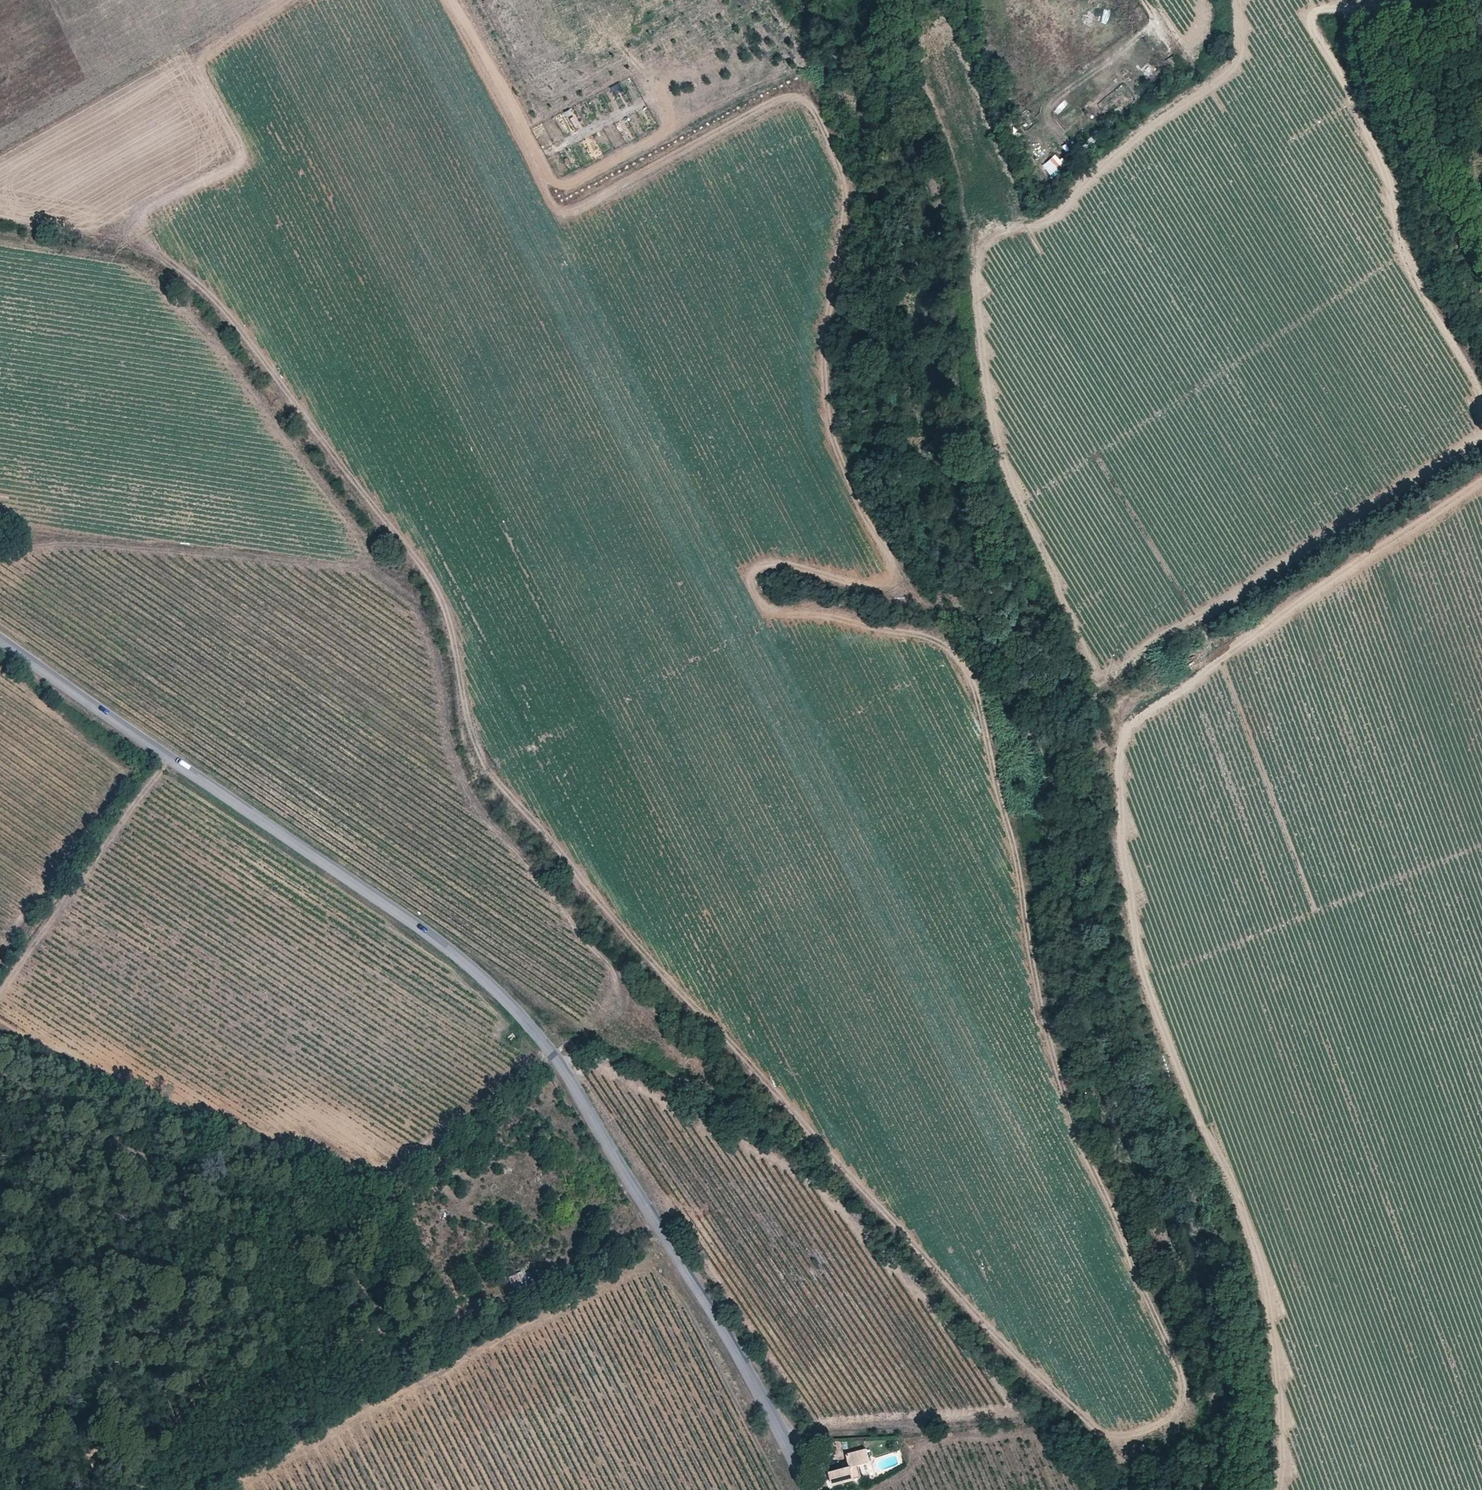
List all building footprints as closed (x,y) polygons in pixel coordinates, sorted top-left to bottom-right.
[(425,84),(400,94),(402,101),(427,90),(425,84)] [(842,1440),(833,1441),(833,1449),(842,1448),(842,1440)] [(830,1471),(831,1475),(834,1484),(860,1477),(858,1465),(870,1462),(866,1448),(847,1454),(850,1466),(830,1471)] [(834,1484),(831,1475),(825,1476),(827,1489),(835,1487),(834,1484)]
